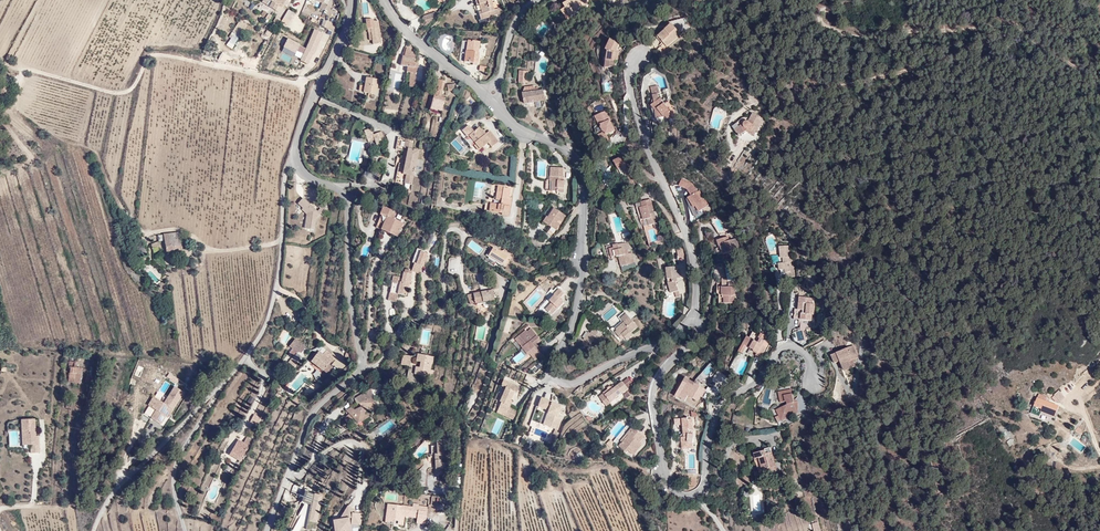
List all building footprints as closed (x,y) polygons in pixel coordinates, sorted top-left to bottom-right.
[(266,0),(264,5),(272,10),(275,5),(266,0)] [(275,5),(272,10),(281,14),(284,10),(283,9),(287,0),(266,0),(275,5)] [(489,0),(475,0),(479,12),(476,13),(478,21),(492,16),(491,11),(492,11),(489,0)] [(562,5),(564,8),(560,11),(566,21),(570,18),(570,17),(588,5),(584,0),(570,0),(562,5)] [(325,5),(323,11),(328,13),(331,7),(328,6),(325,5)] [(289,28),(297,16),(291,12),(284,25),(289,28)] [(431,25),(439,14),(437,12),(426,16),(423,20),(431,25)] [(272,23),(276,26),(280,19),(276,17),(272,23)] [(383,43),(383,20),(378,20),(378,17),(369,17),(369,27),(371,31),(374,31),(374,43),(383,43)] [(673,21),(676,32),(688,28),(685,17),(673,21)] [(227,60),(246,28),(241,24),(221,57),(227,60)] [(664,49),(678,36),(669,26),(655,40),(664,49)] [(298,55),(299,53),(306,56),(303,61),(302,62),(310,66),(313,59),(311,59),(313,55),(315,56),(325,35),(317,32),(308,51),(302,48),(302,47),(289,41),(285,49),(298,55)] [(471,65),(476,66),(478,52),(475,52),(476,47),(477,47),(478,41),(471,40),(470,42),(466,42),(465,51),(468,52),(467,62),(471,63),(471,65)] [(614,55),(617,49),(608,44),(603,54),(604,63),(615,64),(616,55),(614,55)] [(418,75),(420,66),(415,65),(417,57),(406,48),(402,67),(408,68),(408,70),(412,71),(409,86),(416,87),(416,84),(418,75)] [(245,64),(248,59),(239,55),(237,60),(245,64)] [(528,72),(519,72),(519,84),(527,84),(528,72)] [(398,88),(401,75),(394,74),(392,87),(398,88)] [(375,95),(378,81),(365,78),(364,87),(362,93),(375,95)] [(441,96),(445,82),(435,79),(433,90),(435,91),(433,99),(439,101),(436,115),(442,117),(447,98),(441,96)] [(602,83),(603,92),(610,91),(609,82),(602,83)] [(547,102),(544,88),(536,90),(535,87),(524,89),(523,93),(525,105),(547,102)] [(657,94),(655,87),(647,89),(649,96),(655,95),(657,94)] [(669,115),(659,102),(657,102),(655,95),(649,96),(652,108),(662,121),(663,120),(669,115)] [(436,115),(439,101),(433,99),(432,99),(429,114),(436,115)] [(608,111),(595,117),(600,126),(601,125),(606,137),(615,133),(609,120),(612,119),(608,111)] [(757,135),(764,119),(762,117),(762,115),(756,112),(753,120),(750,120),(738,129),(743,137),(750,131),(757,135)] [(472,132),(466,126),(460,131),(472,146),(469,148),(473,153),(486,143),(490,147),(496,142),(487,130),(482,134),(480,131),(477,128),(472,132)] [(368,142),(374,140),(376,144),(385,141),(381,131),(373,134),(370,128),(363,130),(368,142)] [(399,137),(396,149),(405,151),(403,163),(400,163),(396,181),(412,184),(419,150),(413,149),(414,143),(406,141),(406,139),(399,137)] [(352,139),(347,159),(359,162),(365,143),(352,139)] [(631,174),(624,158),(613,163),(616,170),(620,169),(624,177),(631,174)] [(561,178),(561,169),(549,168),(549,181),(549,189),(555,189),(555,193),(562,193),(563,181),(560,181),(557,181),(557,178),(561,178)] [(706,201),(700,188),(697,189),(693,180),(682,176),(679,183),(687,186),(690,193),(688,193),(693,204),(696,210),(702,207),(701,204),(706,201)] [(507,201),(509,190),(496,188),(493,202),(498,203),(497,207),(489,205),(489,203),(484,202),(482,211),(499,214),(499,216),(507,217),(510,202),(507,201)] [(314,208),(304,198),(297,203),(302,208),(301,210),(305,214),(303,228),(314,228),(316,217),(325,207),(321,202),(314,208)] [(650,212),(649,206),(651,206),(649,200),(639,204),(640,209),(638,210),(642,222),(650,220),(649,216),(652,215),(650,212)] [(397,236),(402,223),(393,220),(395,213),(380,208),(378,216),(379,217),(374,230),(397,236)] [(557,231),(565,217),(552,209),(549,214),(553,216),(550,222),(546,220),(544,224),(557,231)] [(412,222),(415,217),(405,214),(403,219),(412,222)] [(650,220),(646,221),(648,227),(656,225),(653,215),(652,215),(649,216),(650,220)] [(168,252),(184,250),(182,231),(165,234),(166,240),(168,252)] [(564,244),(567,237),(562,234),(558,241),(564,244)] [(739,253),(736,241),(728,243),(727,239),(717,242),(720,251),(722,258),(739,253)] [(163,247),(160,241),(153,244),(155,251),(163,247)] [(626,254),(624,244),(619,246),(619,248),(616,249),(616,246),(611,247),(611,250),(607,251),(609,259),(614,258),(614,259),(617,259),(619,267),(622,266),(631,264),(632,264),(630,254),(626,254)] [(559,257),(562,250),(556,248),(553,255),(559,257)] [(794,279),(792,259),(790,259),(789,249),(779,250),(780,262),(783,262),(783,265),(778,266),(779,274),(780,273),(781,281),(794,279)] [(419,251),(414,250),(411,264),(413,264),(421,266),(422,266),(425,253),(418,252),(419,251)] [(508,259),(494,251),(489,258),(503,266),(505,264),(508,259)] [(489,258),(492,253),(490,253),(486,258),(496,264),(503,271),(506,264),(505,264),(503,266),(489,258)] [(420,274),(421,266),(413,264),(412,272),(412,273),(420,274)] [(681,279),(680,271),(675,271),(674,267),(665,268),(666,280),(671,293),(674,292),(676,297),(680,297),(681,296),(677,283),(675,283),(675,279),(681,279)] [(151,270),(148,273),(155,282),(158,279),(151,270)] [(393,278),(388,302),(396,304),(398,295),(406,297),(407,290),(409,291),(410,285),(412,285),(412,283),(411,283),(412,276),(411,276),(412,273),(412,272),(405,271),(404,274),(402,284),(400,284),(400,286),(398,285),(399,279),(393,278)] [(508,289),(510,290),(509,294),(514,295),(517,281),(510,280),(508,289)] [(559,301),(557,299),(558,298),(562,294),(557,288),(552,294),(553,295),(547,300),(550,303),(544,309),(547,312),(549,314),(555,307),(557,308),(562,303),(559,301)] [(736,304),(736,288),(735,288),(729,288),(721,288),(720,304),(736,304)] [(495,303),(492,293),(473,297),(474,298),(469,299),(471,308),(495,303)] [(813,317),(815,306),(812,306),(812,300),(799,298),(797,310),(794,310),(792,318),(796,319),(796,322),(810,324),(811,317),(813,317)] [(544,309),(550,303),(547,300),(541,307),(539,309),(545,315),(547,312),(544,309)] [(613,306),(602,316),(606,321),(618,312),(613,306)] [(624,321),(615,329),(617,331),(615,333),(621,340),(624,338),(626,341),(633,336),(631,333),(638,326),(627,314),(622,318),(624,321)] [(530,326),(515,339),(535,361),(543,354),(535,344),(541,339),(530,326)] [(600,340),(603,336),(594,329),(590,333),(585,340),(590,344),(592,342),(596,345),(597,344),(600,340)] [(760,349),(756,347),(757,343),(756,342),(753,341),(751,344),(740,338),(735,346),(740,350),(747,353),(746,355),(754,360),(760,349)] [(290,364),(296,369),(310,350),(297,340),(292,347),(299,353),(290,364)] [(735,358),(740,350),(735,346),(730,355),(735,358)] [(858,362),(852,349),(830,358),(834,367),(839,365),(841,369),(845,368),(847,374),(855,371),(853,366),(852,364),(855,363),(858,362)] [(320,352),(312,361),(329,374),(334,369),(329,365),(336,357),(328,350),(324,355),(321,352),(320,352)] [(520,351),(512,358),(518,365),(527,358),(520,351)] [(287,352),(283,358),(287,361),(291,355),(287,352)] [(406,365),(410,355),(402,352),(398,362),(406,365)] [(425,372),(426,368),(428,368),(431,361),(415,355),(412,362),(419,365),(417,369),(413,367),(410,375),(424,380),(426,375),(425,372)] [(72,371),(71,377),(70,385),(80,387),(82,372),(76,371),(76,366),(69,365),(69,371),(72,371)] [(703,385),(712,371),(706,366),(696,381),(703,385)] [(633,382),(629,377),(624,381),(628,386),(633,382)] [(508,406),(506,405),(512,391),(515,392),(517,386),(501,380),(493,400),(495,401),(491,411),(504,416),(508,406)] [(625,392),(630,388),(628,386),(624,381),(617,387),(615,388),(613,386),(612,385),(609,387),(609,388),(605,392),(608,395),(603,399),(608,405),(618,397),(617,396),(619,394),(620,395),(625,391),(625,392)] [(633,388),(626,394),(629,397),(639,389),(635,384),(632,387),(633,388)] [(682,384),(674,399),(683,404),(686,398),(696,404),(698,399),(700,400),(704,393),(692,386),(691,389),(682,384)] [(160,426),(165,418),(166,416),(168,418),(183,394),(175,389),(164,406),(154,399),(148,408),(156,413),(151,421),(160,426)] [(763,404),(771,406),(773,390),(765,389),(763,404)] [(1058,390),(1052,397),(1059,403),(1065,396),(1058,390)] [(784,407),(775,412),(780,423),(791,418),(789,414),(791,413),(791,408),(789,406),(790,406),(790,402),(788,392),(777,394),(779,405),(783,405),(784,407)] [(366,415),(370,409),(376,411),(380,406),(377,403),(373,396),(361,403),(362,406),(355,410),(353,406),(346,410),(348,414),(344,419),(350,428),(354,422),(359,426),(370,418),(366,415)] [(603,399),(602,397),(599,399),(605,407),(608,405),(603,399)] [(536,407),(534,407),(527,425),(537,429),(539,423),(556,430),(560,418),(555,416),(558,406),(549,402),(540,398),(536,407)] [(1059,406),(1037,398),(1030,415),(1041,420),(1044,413),(1045,409),(1050,410),(1048,415),(1054,417),(1059,406)] [(517,410),(508,406),(504,416),(513,420),(517,410)] [(253,413),(250,422),(258,425),(262,417),(253,413)] [(37,436),(36,419),(24,420),(24,430),(27,430),(27,437),(30,437),(30,445),(33,445),(33,453),(41,453),(40,439),(37,439),(37,436)] [(683,451),(691,450),(691,444),(691,439),(689,438),(688,432),(691,431),(690,420),(680,421),(681,439),(679,439),(680,446),(682,445),(683,451)] [(631,455),(640,444),(638,442),(643,437),(631,426),(618,440),(621,442),(617,446),(625,452),(626,450),(631,455)] [(9,447),(19,446),(18,431),(8,431),(9,447)] [(553,444),(557,433),(553,431),(548,442),(553,444)] [(1014,442),(1011,438),(1006,441),(1009,446),(1014,442)] [(614,443),(609,439),(606,444),(610,448),(614,443)] [(442,464),(443,461),(447,461),(447,454),(444,455),(444,448),(446,448),(445,440),(436,441),(436,448),(432,449),(432,457),(434,457),(434,476),(443,476),(443,471),(448,471),(448,464),(442,464)] [(243,463),(253,445),(246,441),(244,444),(239,441),(230,456),(243,463)] [(766,472),(767,477),(776,474),(770,451),(764,452),(764,454),(754,457),(754,458),(755,462),(759,461),(762,473),(766,472)] [(754,458),(752,459),(755,466),(759,479),(767,477),(766,472),(762,473),(759,461),(755,462),(754,458)] [(306,494),(304,503),(307,504),(307,506),(301,516),(308,520),(311,515),(312,515),(311,523),(315,524),(315,526),(318,527),(324,498),(319,497),(318,497),(306,494)] [(388,523),(403,525),(404,516),(417,518),(416,522),(425,523),(427,506),(418,505),(418,507),(412,507),(392,505),(392,512),(389,512),(388,523)] [(350,509),(346,515),(353,517),(353,515),(360,515),(350,509)] [(311,515),(307,530),(314,530),(315,530),(317,530),(318,527),(315,526),(315,524),(311,523),(312,515),(311,515)] [(337,530),(353,530),(351,520),(353,520),(353,525),(362,525),(363,515),(353,515),(353,517),(346,515),(342,521),(341,523),(338,522),(335,522),(337,530)] [(362,525),(353,525),(353,527),(362,527),(365,516),(363,515),(362,525)] [(304,518),(298,516),(293,530),(299,530),(304,518)] [(820,522),(814,523),(815,530),(822,530),(820,522)]
